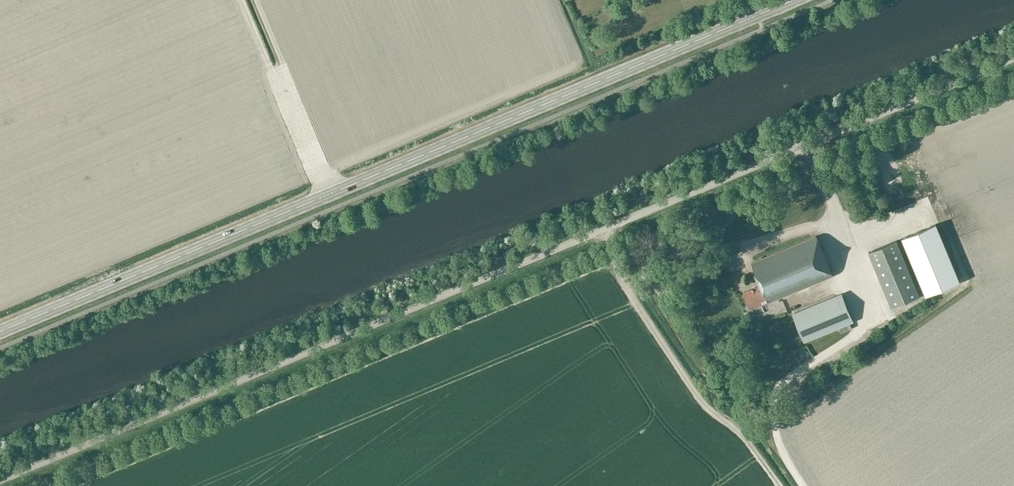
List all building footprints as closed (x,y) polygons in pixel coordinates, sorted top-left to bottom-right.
[(937,224),(903,238),(927,295),(961,281),(937,224)] [(762,305),(833,276),(816,235),(752,261),(761,284),(744,291),(751,308),(761,304),(762,305)] [(869,252),(892,308),(920,296),(897,240),(869,252)] [(852,328),(850,323),(854,322),(842,293),(792,313),(804,343),(840,327),(842,332),(852,328)] [(881,323),(873,325),(876,332),(883,329),(881,323)] [(755,327),(749,339),(755,342),(761,331),(755,327)]
